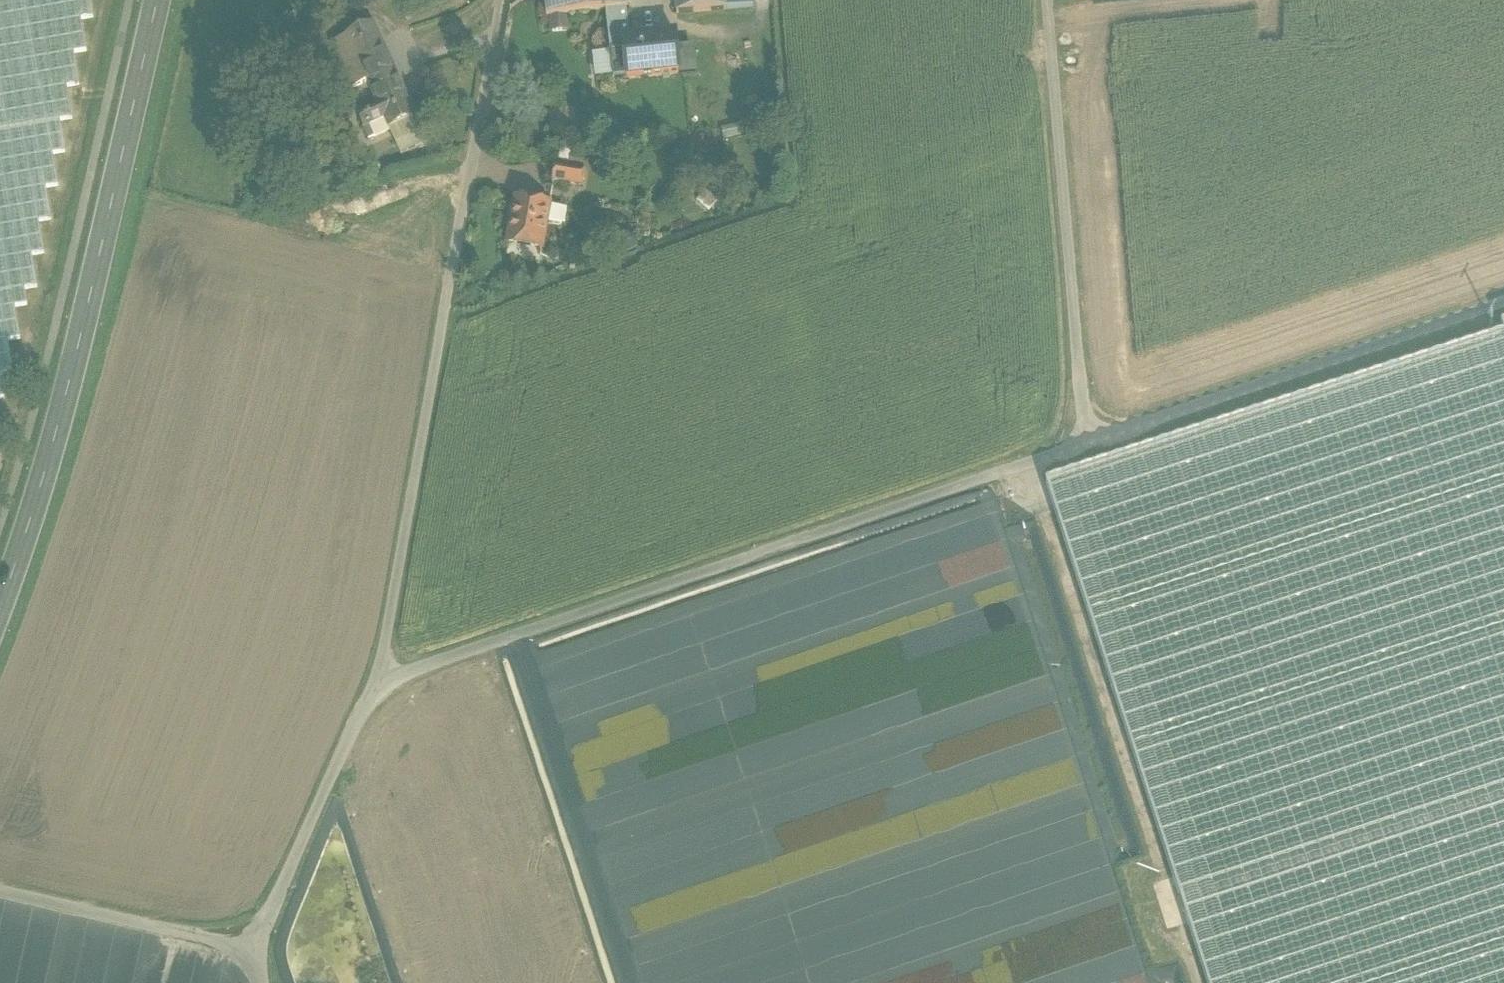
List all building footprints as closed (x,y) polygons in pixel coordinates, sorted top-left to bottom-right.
[(25,290),(38,288),(32,256),(45,254),(39,223),(52,220),(46,189),(59,187),(53,155),(66,153),(60,121),(73,119),(67,88),(80,85),(74,54),(87,52),(81,20),(94,18),(91,0),(0,0),(0,150),(25,290)] [(547,19),(626,10),(628,10),(627,0),(545,0),(547,19)] [(676,16),(725,11),(724,0),(675,0),(676,16)] [(725,11),(754,7),(753,0),(724,0),(725,11)] [(626,10),(606,13),(611,55),(623,54),(622,44),(630,43),(626,10)] [(405,95),(372,26),(346,38),(353,54),(367,83),(378,107),(379,108),(405,95)] [(346,38),(331,45),(339,61),(353,54),(346,38)] [(630,43),(622,44),(623,54),(611,55),(613,81),(680,74),(676,38),(630,43)] [(353,54),(339,61),(352,90),(367,83),(353,54)] [(588,55),(589,80),(605,80),(604,55),(588,55)] [(405,95),(379,108),(385,121),(364,131),(369,141),(390,131),(402,156),(423,146),(412,121),(416,119),(405,95)] [(378,107),(357,116),(364,131),(385,121),(379,108),(378,107)] [(25,290),(0,150),(0,294),(25,290)] [(584,172),(556,167),(553,182),(581,187),(584,172)] [(527,199),(521,198),(516,202),(514,211),(510,212),(508,221),(512,224),(510,238),(524,241),(528,245),(543,247),(547,224),(562,227),(565,225),(567,214),(564,211),(549,209),(550,208),(530,204),(527,199)] [(0,294),(0,400),(5,399),(1,375),(13,373),(8,342),(20,340),(15,308),(28,306),(25,290),(0,294)] [(1047,483),(1208,982),(1503,982),(1503,325),(1500,326),(1503,336),(1047,483)]
